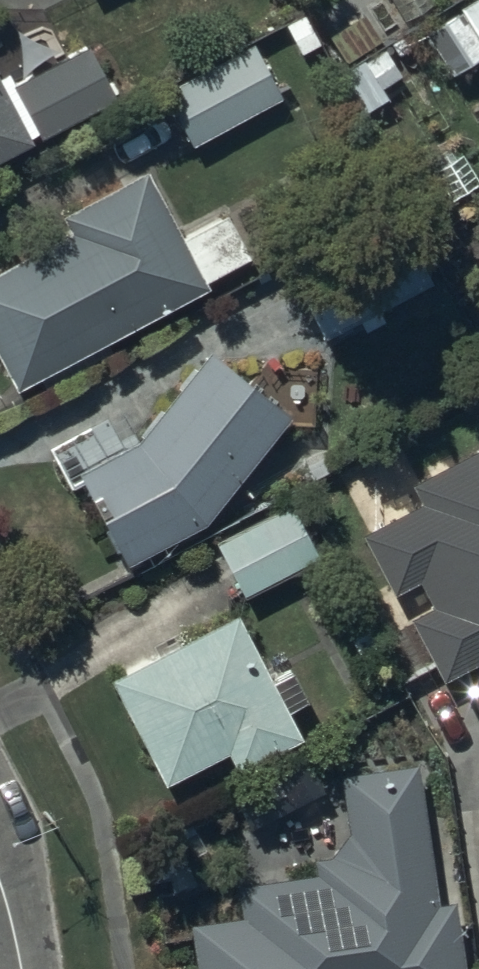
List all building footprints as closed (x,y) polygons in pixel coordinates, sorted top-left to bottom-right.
[(478,29),(478,0),(461,0),(478,29)] [(283,92),(253,36),(163,84),(193,140),(283,92)] [(401,69),(385,41),(338,70),(361,106),(387,91),(381,81),(401,69)] [(28,139),(0,87),(0,154),(28,139)] [(12,343),(197,248),(141,138),(65,177),(75,195),(0,233),(0,319),(12,343)] [(380,302),(431,276),(396,207),(289,263),(325,332),(360,314),(366,325),(386,314),(380,302)] [(69,430),(122,518),(194,476),(288,385),(218,313),(142,387),(69,430)] [(390,549),(418,535),(439,580),(416,591),(439,638),(478,618),(478,405),(421,434),(432,456),(361,491),(390,549)] [(319,549),(291,495),(215,534),(243,588),(319,549)] [(105,643),(158,738),(220,704),(232,726),(295,691),(229,574),(105,643)] [(200,968),(395,968),(464,958),(451,867),(425,871),(404,727),(342,736),(351,794),(312,800),(317,833),(238,844),(242,873),(187,881),(200,968)]
